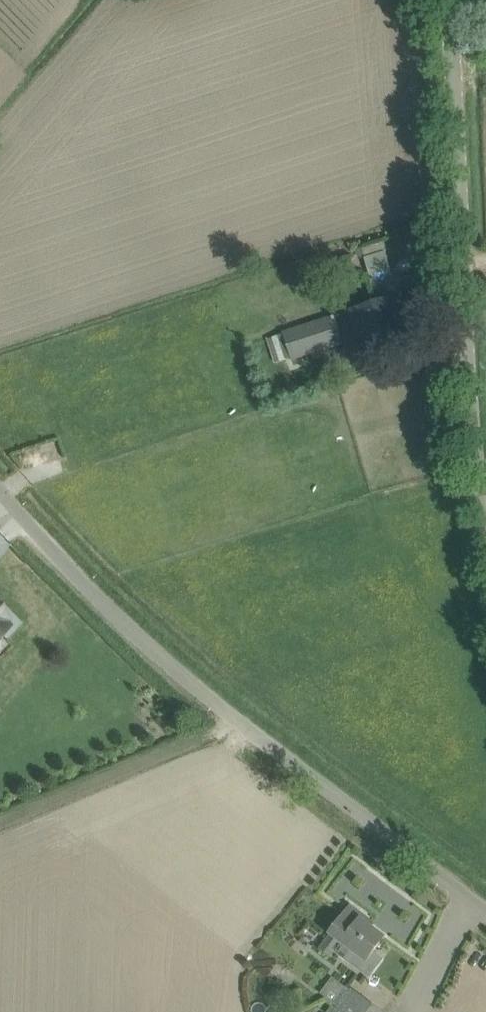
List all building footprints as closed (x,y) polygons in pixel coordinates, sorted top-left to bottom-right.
[(385,242),(363,248),(370,274),(392,268),(385,242)] [(370,349),(399,339),(391,314),(396,313),(391,298),(350,311),(359,340),(367,338),(370,349)] [(291,357),(292,361),(344,344),(335,319),(267,341),(275,363),(291,357)] [(9,625),(4,621),(7,617),(0,610),(0,634),(9,625)] [(334,937),(324,951),(330,955),(340,941),(356,953),(351,959),(368,971),(376,961),(370,956),(384,937),(361,920),(363,917),(350,907),(330,933),(334,937)] [(347,987),(328,1011),(381,1011),(347,987)]
